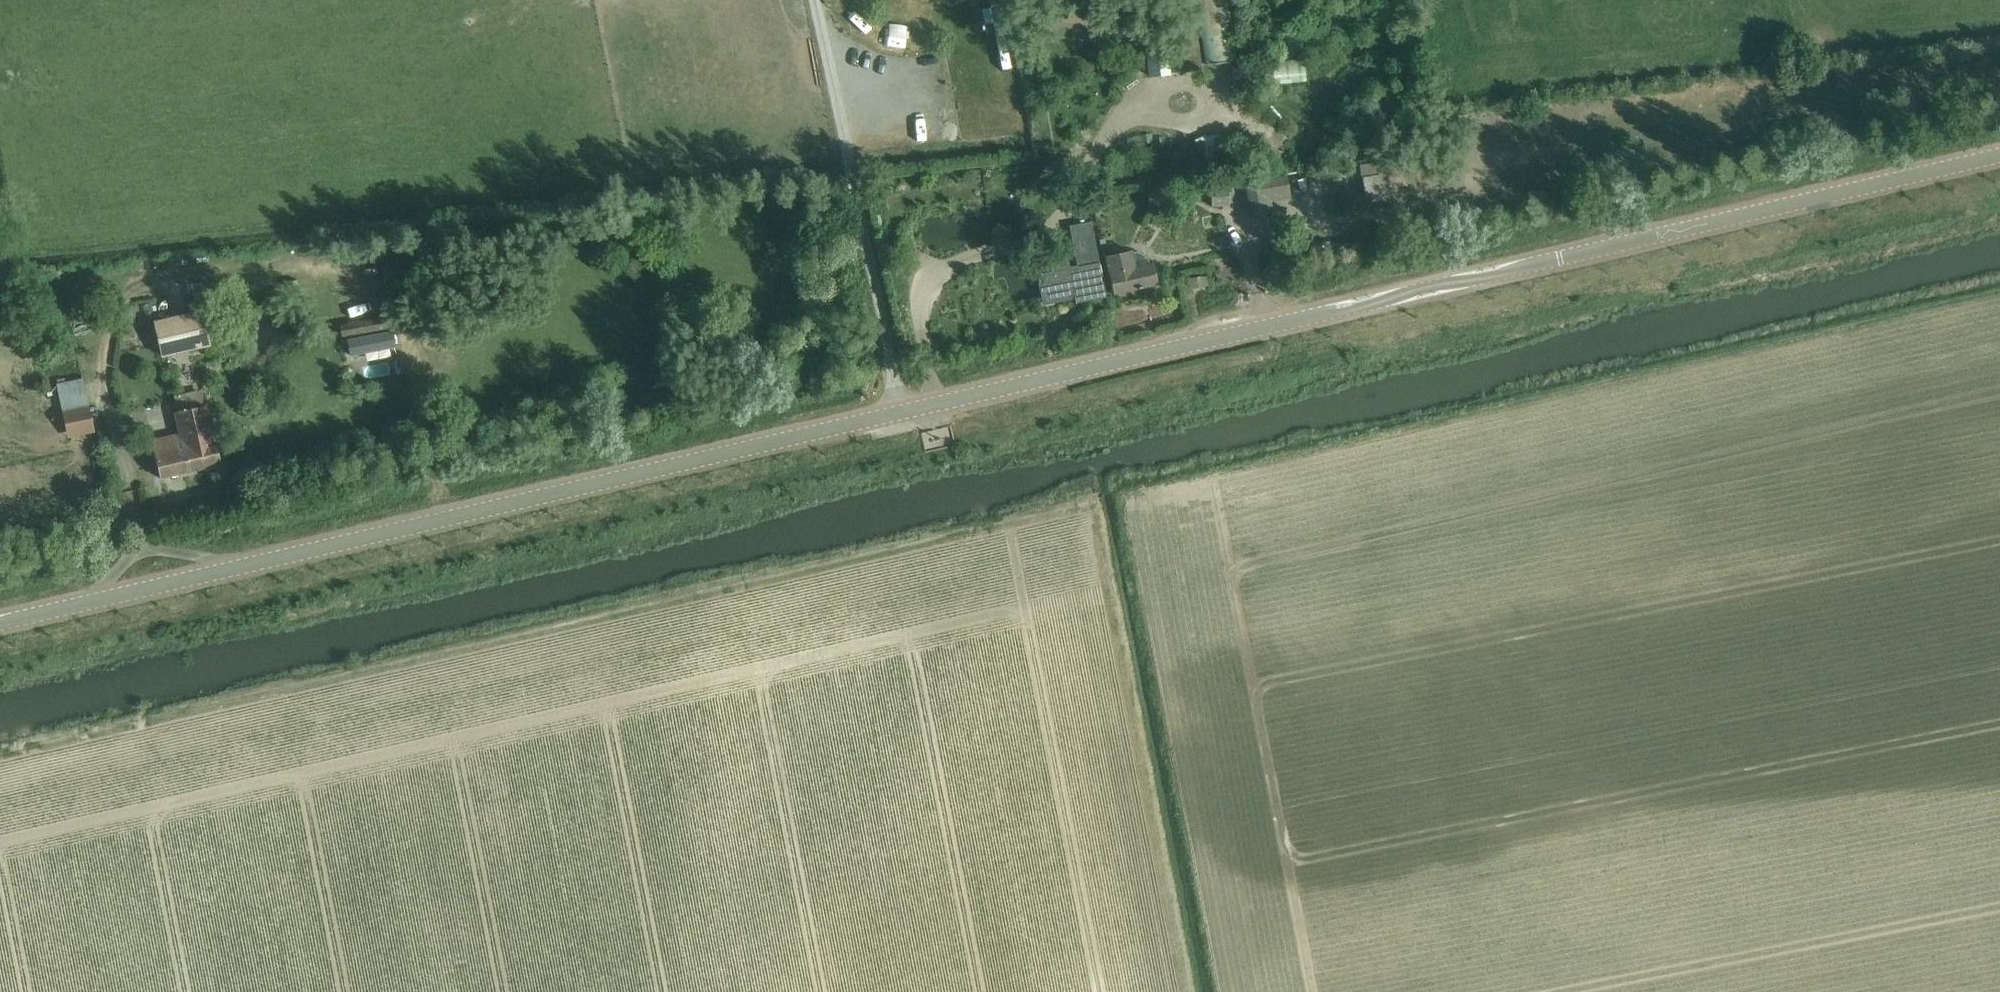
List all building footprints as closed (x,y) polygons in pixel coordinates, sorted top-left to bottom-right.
[(1233,37),(1227,0),(1194,0),(1201,42),(1233,37)] [(1145,35),(1150,77),(1183,72),(1179,45),(1176,46),(1175,31),(1145,35)] [(1235,87),(1274,85),(1273,65),(1233,68),(1235,87)] [(1222,132),(1199,133),(1200,155),(1223,155),(1222,132)] [(1362,176),(1365,203),(1390,201),(1386,173),(1384,173),(1383,161),(1359,164),(1361,176),(1362,176)] [(1270,214),(1268,201),(1287,198),(1284,177),(1243,183),(1248,217),(1270,214)] [(1214,193),(1216,205),(1233,203),(1231,191),(1214,193)] [(1040,263),(1038,268),(1039,275),(1038,275),(1040,284),(1044,304),(1081,296),(1082,301),(1105,296),(1091,223),(1071,227),(1079,267),(1070,269),(1069,261),(1051,265),(1048,262),(1040,263)] [(1150,265),(1150,263),(1148,259),(1145,256),(1141,253),(1137,252),(1132,252),(1105,258),(1113,294),(1155,285),(1151,265),(1150,265)] [(1190,280),(1191,288),(1206,286),(1204,277),(1190,280)] [(155,323),(162,356),(209,345),(201,312),(155,323)] [(382,342),(379,329),(346,335),(349,349),(341,350),(344,363),(389,355),(386,341),(382,342)] [(84,381),(58,386),(67,429),(92,423),(84,381)] [(207,406),(204,407),(200,391),(173,397),(177,413),(175,414),(180,433),(152,440),(161,478),(220,465),(207,406)]
